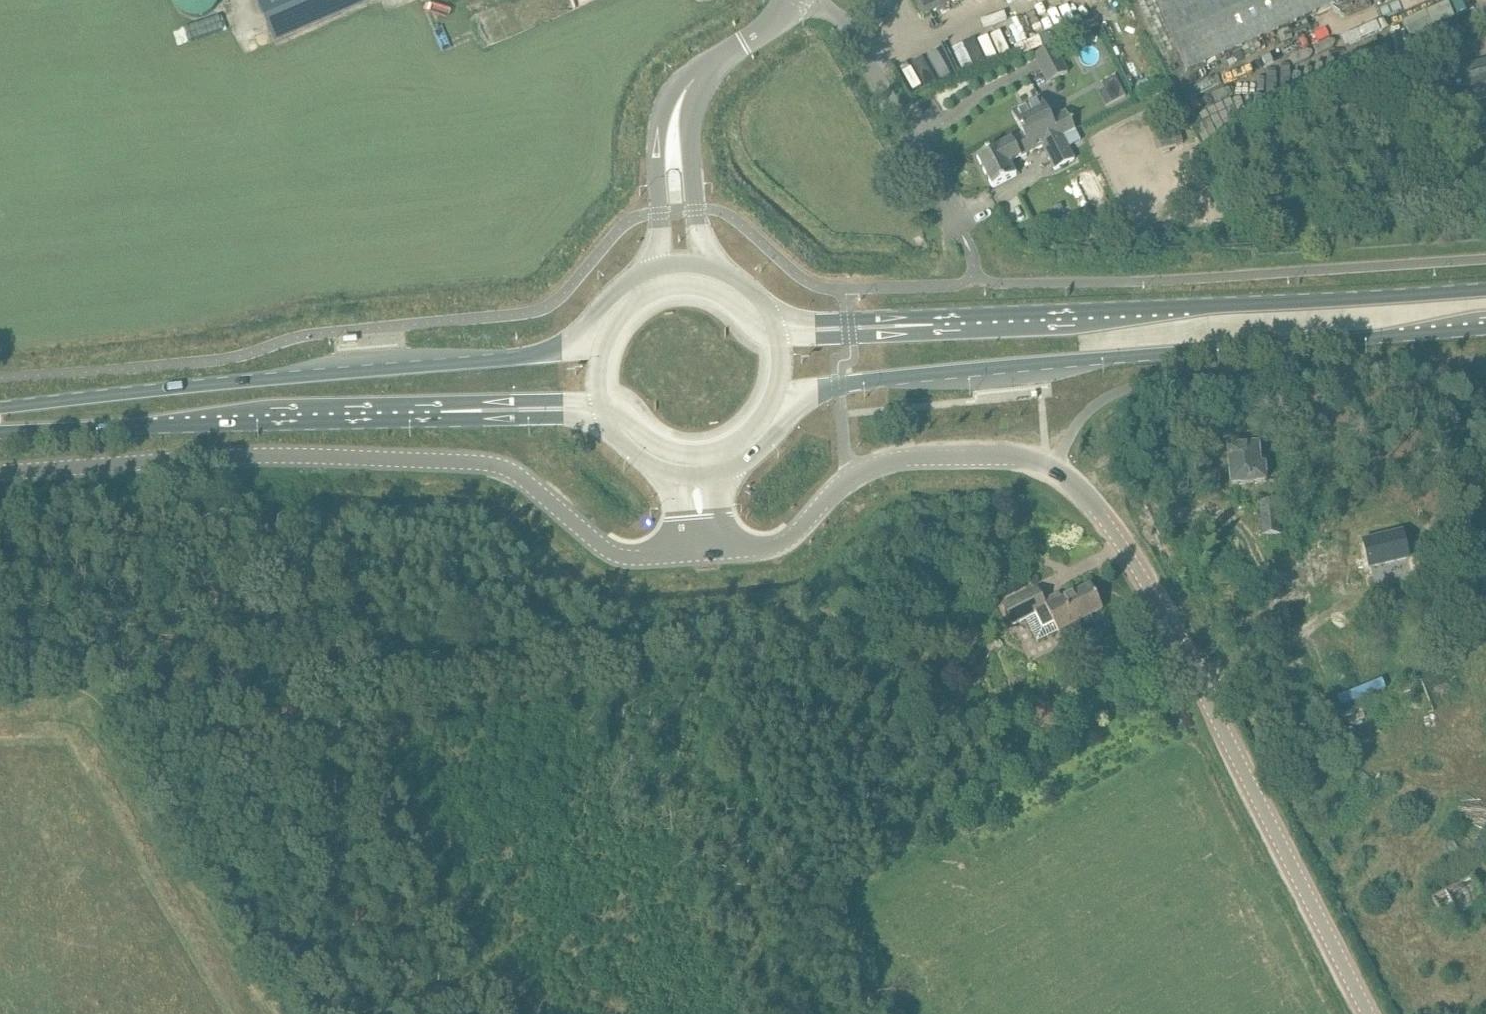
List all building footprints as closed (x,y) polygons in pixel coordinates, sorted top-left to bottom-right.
[(172,1),(176,8),(182,14),(190,18),(199,19),(206,17),(212,13),(217,7),(220,0),(172,0),(172,1)] [(370,2),(369,0),(257,0),(275,43),(370,2)] [(472,16),(483,45),(595,0),(513,0),(472,16)] [(923,15),(954,0),(916,0),(923,15)] [(1187,70),(1340,0),(1155,0),(1187,70)] [(1408,37),(1453,20),(1448,5),(1402,22),(1408,37)] [(994,19),(968,29),(978,56),(1004,46),(994,19)] [(1047,84),(1067,74),(1054,47),(1034,57),(1047,84)] [(1459,91),(1463,109),(1485,103),(1485,71),(1455,79),(1459,91)] [(1126,97),(1116,77),(1102,84),(1105,90),(1098,94),(1106,108),(1126,97)] [(1012,113),(1023,134),(1032,152),(1043,147),(1075,130),(1066,112),(1052,120),(1041,98),(1012,113)] [(1177,117),(1154,125),(1162,152),(1186,143),(1177,117)] [(1075,130),(1043,147),(1055,170),(1074,160),(1068,148),(1081,141),(1075,130)] [(1032,152),(1023,134),(977,158),(993,188),(1017,176),(1010,164),(1032,152)] [(1090,327),(1090,316),(1071,316),(1071,327),(1090,327)] [(1263,450),(1258,450),(1258,447),(1229,449),(1232,485),(1265,482),(1263,450)] [(1278,503),(1260,504),(1262,537),(1280,536),(1278,503)] [(1403,533),(1364,542),(1370,567),(1409,558),(1403,533)] [(1002,606),(1012,626),(1036,614),(1043,628),(1054,622),(1058,632),(1103,610),(1091,585),(1062,600),(1059,594),(1044,601),(1038,588),(1002,606)] [(1351,745),(1434,713),(1421,680),(1338,712),(1351,745)] [(1473,875),(1431,894),(1441,915),(1483,896),(1473,875)]
